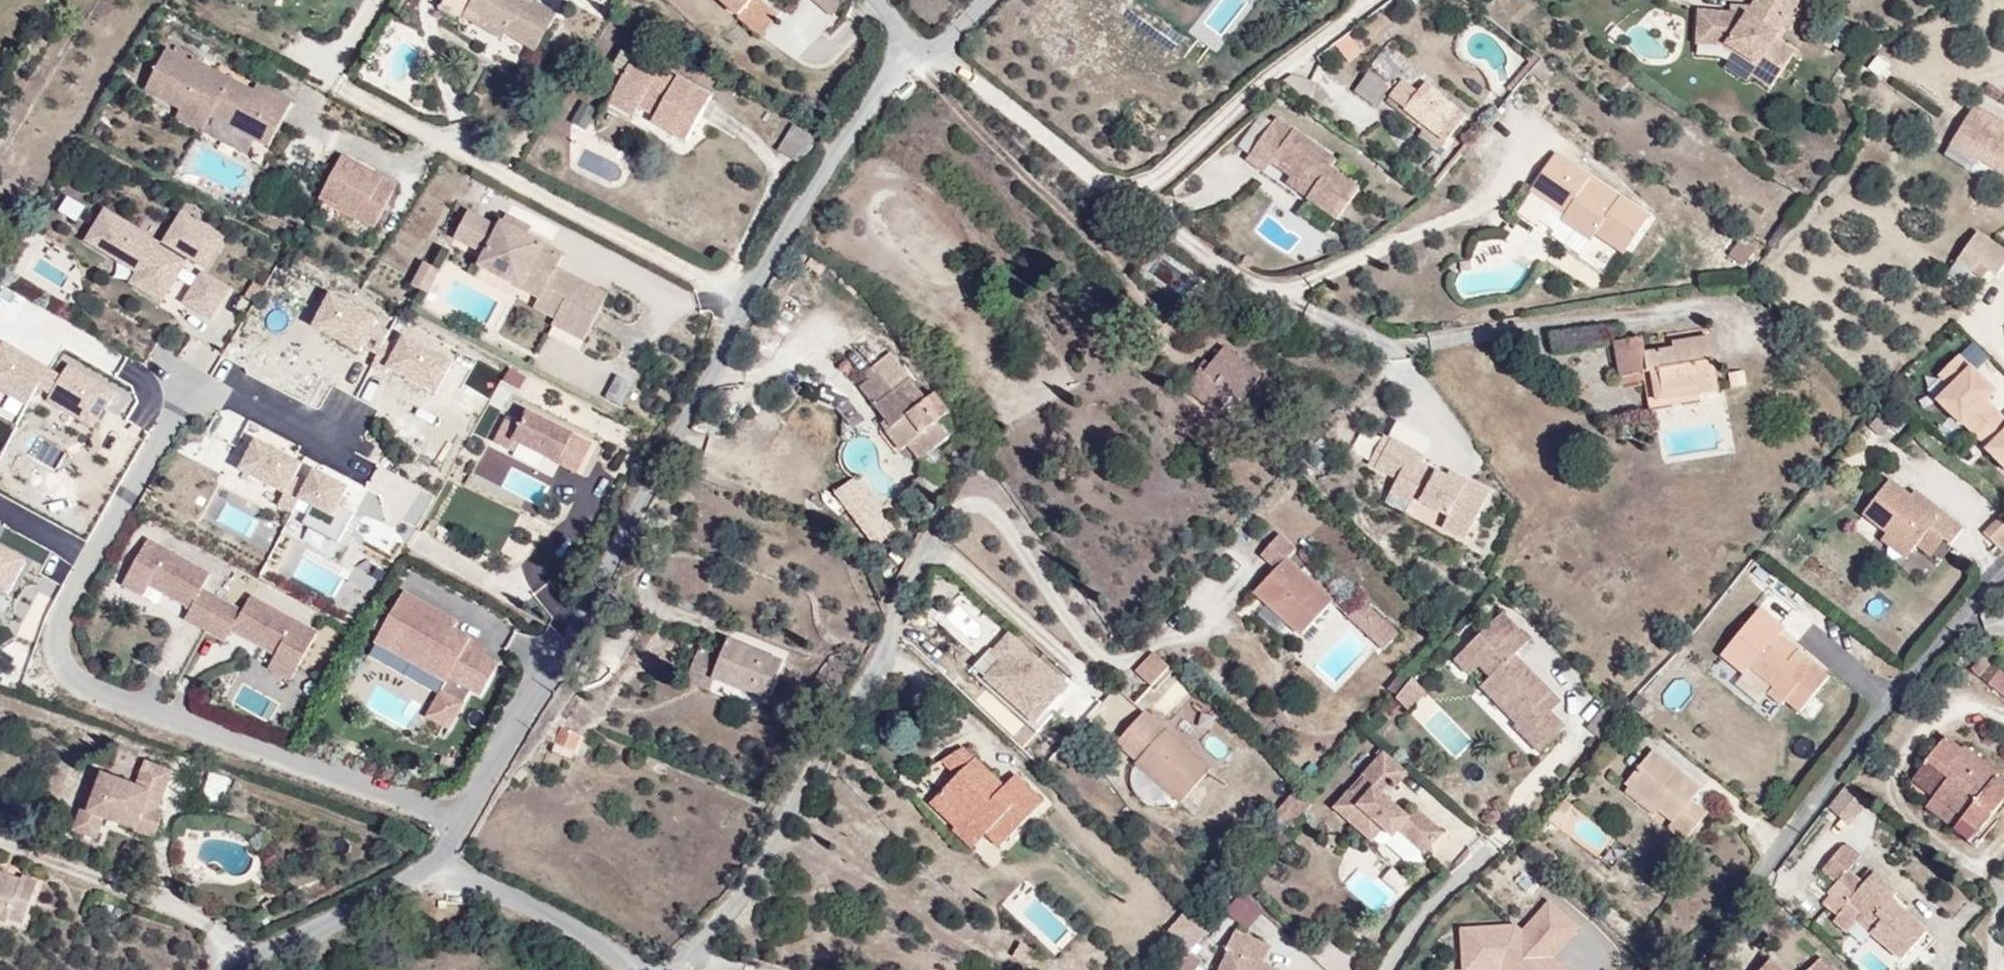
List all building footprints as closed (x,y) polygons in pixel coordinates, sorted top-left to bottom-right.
[(551,4),(543,0),(520,0),(518,2),(514,0),(432,0),(430,2),(455,15),(457,12),(496,33),(499,28),(529,44),(551,4)] [(757,30),(776,10),(765,0),(725,0),(757,30)] [(838,12),(850,0),(827,0),(838,12)] [(1791,0),(1734,0),(1726,13),(1671,10),(1669,50),(1716,52),(1704,72),(1735,91),(1740,83),(1756,93),(1781,52),(1765,43),(1791,0)] [(287,93),(250,75),(247,81),(225,70),(220,80),(206,73),(211,63),(184,49),(182,52),(161,41),(140,82),(174,99),(169,109),(197,123),(204,108),(229,121),(240,101),(256,109),(246,129),(264,139),(287,93)] [(616,76),(629,53),(614,45),(601,68),(616,76)] [(678,136),(705,87),(670,69),(668,74),(629,53),(616,76),(607,93),(630,106),(632,102),(645,109),(642,116),(678,136)] [(1878,57),(1867,69),(1881,83),(1892,71),(1878,57)] [(220,80),(225,70),(211,63),(206,73),(220,80)] [(1383,101),(1392,87),(1366,69),(1349,92),(1375,111),(1383,101)] [(1465,126),(1455,119),(1460,112),(1423,85),(1418,92),(1399,78),(1392,87),(1383,101),(1448,149),(1465,126)] [(624,116),(630,106),(607,93),(602,104),(624,116)] [(246,129),(256,109),(240,101),(229,121),(246,129)] [(1971,105),(1947,144),(1977,162),(1978,160),(1982,153),(2003,168),(2003,126),(1971,105)] [(586,131),(595,113),(580,106),(571,124),(586,131)] [(808,130),(786,118),(773,143),(795,155),(808,130)] [(1332,172),(1337,164),(1277,121),(1248,162),(1267,175),(1273,166),(1292,179),(1314,195),(1309,202),(1339,223),(1361,192),(1332,172)] [(339,148),(317,190),(371,219),(394,177),(339,148)] [(1982,153),(1978,160),(2002,175),(2003,173),(2003,168),(1982,153)] [(1549,207),(1576,169),(1556,154),(1529,192),(1549,207)] [(1562,216),(1586,182),(1590,178),(1576,169),(1549,207),(1562,216)] [(1314,195),(1292,179),(1287,186),(1309,202),(1314,195)] [(1616,256),(1644,217),(1614,194),(1610,200),(1586,182),(1562,216),(1557,223),(1584,243),(1589,236),(1616,256)] [(548,263),(555,249),(495,218),(492,223),(460,206),(447,232),(479,248),(472,262),(533,293),(548,263)] [(107,207),(90,238),(121,256),(125,250),(158,270),(149,287),(166,296),(190,255),(186,253),(188,249),(209,261),(218,244),(211,241),(219,228),(184,208),(168,237),(171,239),(169,243),(107,207)] [(225,231),(219,228),(211,241),(218,244),(225,231)] [(1974,231),(1955,259),(1969,269),(1974,263),(1983,269),(1996,278),(2003,267),(2003,251),(1974,231)] [(433,267),(419,260),(406,284),(421,291),(433,267)] [(135,279),(149,287),(158,270),(145,262),(135,279)] [(549,314),(569,274),(548,263),(533,293),(528,303),(549,314)] [(1983,269),(1974,263),(1969,269),(1979,276),(1983,269)] [(205,273),(186,304),(212,320),(231,288),(205,273)] [(579,336),(602,291),(569,274),(549,314),(546,319),(579,336)] [(1698,381),(1692,325),(1634,331),(1633,325),(1601,328),(1605,367),(1630,364),(1632,388),(1698,381)] [(1230,402),(1257,369),(1223,342),(1198,372),(1191,366),(1183,375),(1206,394),(1199,402),(1211,412),(1224,397),(1230,402)] [(1979,412),(1965,398),(1975,389),(1939,353),(1918,372),(1928,382),(1914,396),(1935,418),(1938,416),(1957,432),(1979,412)] [(935,425),(948,414),(933,395),(924,402),(887,354),(869,368),(874,374),(856,388),(891,433),(886,437),(899,453),(908,446),(920,461),(947,440),(935,425)] [(508,370),(502,386),(521,392),(526,376),(508,370)] [(1728,374),(1729,389),(1746,389),(1746,374),(1728,374)] [(1206,394),(1183,375),(1176,383),(1199,402),(1206,394)] [(622,411),(635,389),(617,378),(604,401),(622,411)] [(1861,436),(1884,408),(1870,396),(1847,424),(1861,436)] [(1992,472),(2003,460),(2003,417),(2001,415),(1992,423),(1979,412),(1957,432),(1970,446),(1968,448),(1992,472)] [(491,444),(509,453),(513,444),(554,466),(554,465),(572,474),(586,446),(569,437),(567,439),(526,419),(519,431),(502,422),(491,444)] [(285,502),(292,488),(300,473),(287,466),(294,453),(249,429),(233,459),(277,483),(271,494),(285,502)] [(1367,472),(1382,446),(1375,443),(1360,468),(1367,472)] [(1475,495),(1452,483),(1449,490),(1431,480),(1405,467),(1408,460),(1382,446),(1367,472),(1381,480),(1393,486),(1397,499),(1432,520),(1428,528),(1451,541),(1475,495)] [(307,460),(300,473),(292,488),(305,495),(296,514),(331,533),(347,502),(331,494),(340,477),(307,460)] [(1950,520),(1902,479),(1897,485),(1876,467),(1845,504),(1872,527),(1867,534),(1886,550),(1899,534),(1910,521),(1922,532),(1933,541),(1950,520)] [(1452,483),(1434,474),(1431,480),(1449,490),(1452,483)] [(904,534),(860,475),(832,496),(876,555),(904,534)] [(1397,499),(1393,486),(1381,480),(1374,493),(1394,504),(1397,499)] [(2003,550),(2003,508),(2003,507),(1981,531),(2003,551),(2003,550)] [(1912,544),(1922,532),(1910,521),(1899,534),(1912,544)] [(196,578),(204,562),(142,528),(123,562),(142,572),(158,582),(160,578),(168,582),(165,586),(185,597),(179,608),(200,619),(216,589),(196,578)] [(1332,600),(1291,562),(1301,552),(1277,530),(1257,552),(1273,567),(1249,592),(1297,637),(1332,600)] [(142,572),(123,562),(116,573),(136,583),(142,572)] [(236,600),(216,589),(200,619),(220,630),(226,619),(248,631),(251,627),(258,631),(256,635),(270,643),(292,655),(311,621),(245,585),(236,600)] [(401,595),(374,645),(403,660),(405,657),(425,668),(423,671),(446,684),(454,689),(456,685),(470,692),(479,697),(497,665),(480,656),(465,647),(468,640),(451,631),(433,621),(437,614),(401,595)] [(1399,635),(1364,602),(1349,619),(1384,651),(1399,635)] [(1548,692),(1511,655),(1526,640),(1498,612),(1451,658),(1468,675),(1478,665),(1488,676),(1491,672),(1508,690),(1496,702),(1515,722),(1513,724),(1539,750),(1562,727),(1538,702),(1548,692)] [(455,624),(437,614),(433,621),(451,631),(455,624)] [(1781,695),(1814,654),(1796,640),(1792,645),(1778,634),(1781,630),(1763,616),(1759,621),(1754,617),(1728,649),(1754,670),(1748,677),(1763,689),(1767,684),(1781,695)] [(248,631),(256,635),(258,631),(251,627),(248,631)] [(1069,683),(1006,628),(969,671),(1032,726),(1069,683)] [(761,706),(780,660),(723,637),(717,652),(696,643),(679,684),(701,693),(705,683),(761,706)] [(484,649),(468,640),(465,647),(480,656),(484,649)] [(285,669),(292,655),(270,643),(263,656),(285,669)] [(1754,670),(1728,649),(1723,656),(1748,677),(1754,670)] [(1987,684),(1999,667),(1980,653),(1968,670),(1987,684)] [(1150,684),(1165,667),(1152,655),(1137,672),(1150,684)] [(405,657),(403,660),(423,671),(425,668),(405,657)] [(1999,667),(1987,684),(2003,697),(2003,671),(1999,667)] [(1496,702),(1508,690),(1491,672),(1488,676),(1479,685),(1496,702)] [(1397,696),(1410,681),(1400,673),(1388,688),(1397,696)] [(1407,710),(1425,692),(1412,680),(1410,681),(1397,696),(1394,698),(1407,710)] [(454,689),(446,684),(427,720),(448,731),(470,692),(456,685),(454,689)] [(1548,712),(1558,702),(1548,692),(1538,702),(1548,712)] [(593,728),(563,715),(567,706),(552,699),(535,727),(584,748),(593,728)] [(1215,767),(1146,708),(1117,742),(1164,782),(1159,788),(1180,806),(1215,767)] [(1035,779),(1002,752),(995,760),(987,770),(978,762),(986,753),(955,728),(939,748),(921,769),(937,782),(925,796),(951,816),(965,798),(987,816),(997,825),(1035,779)] [(2003,781),(2003,772),(1968,743),(1961,752),(1943,737),(1925,759),(1948,777),(1932,796),(1984,838),(1999,820),(1994,816),(2003,804),(2003,787),(2001,785),(2003,781)] [(134,818),(143,793),(157,798),(172,758),(140,746),(131,771),(92,757),(84,778),(93,781),(89,792),(80,789),(69,818),(96,828),(104,807),(134,818)] [(1441,835),(1413,811),(1408,817),(1382,795),(1390,785),(1397,791),(1410,775),(1378,747),(1325,808),(1366,843),(1373,835),(1385,845),(1392,837),(1419,861),(1441,835)] [(1695,811),(1679,798),(1688,787),(1642,748),(1611,785),(1672,838),(1695,811)] [(995,760),(986,753),(978,762),(987,770),(995,760)] [(1932,796),(1948,777),(1925,759),(1909,777),(1932,796)] [(1295,796),(1271,778),(1263,789),(1287,807),(1295,796)] [(1851,829),(1872,805),(1850,786),(1831,810),(1851,829)] [(154,825),(163,800),(157,798),(143,793),(134,818),(154,825)] [(1984,838),(1932,796),(1923,806),(1975,848),(1984,838)] [(968,839),(987,816),(965,798),(951,816),(946,821),(968,839)] [(1930,934),(1891,899),(1901,888),(1877,867),(1863,883),(1848,870),(1862,854),(1845,839),(1829,858),(1843,870),(1826,889),(1843,904),(1849,898),(1867,914),(1856,926),(1901,966),(1930,934)] [(992,867),(1001,855),(984,841),(975,853),(992,867)] [(34,875),(12,869),(10,875),(0,872),(0,921),(6,923),(8,917),(23,921),(34,875)] [(1843,904),(1826,889),(1816,901),(1833,916),(1843,904)] [(1247,932),(1262,914),(1239,895),(1224,913),(1247,932)] [(1856,926),(1867,914),(1849,898),(1843,904),(1833,916),(1827,923),(1845,939),(1856,926)] [(1550,900),(1522,929),(1515,924),(1459,928),(1462,969),(1501,969),(1502,969),(1570,969),(1553,958),(1579,929),(1550,900)] [(1189,929),(1169,913),(1147,940),(1166,956),(1189,929)] [(1264,966),(1238,954),(1245,938),(1211,923),(1190,969),(1267,969),(1264,966)] [(1019,939),(1011,953),(1028,961),(1035,947),(1019,939)] [(1166,956),(1155,969),(1175,969),(1179,966),(1166,956)] [(1773,958),(1760,969),(1784,969),(1773,958)] [(1819,959),(1808,969),(1830,969),(1819,959)]
